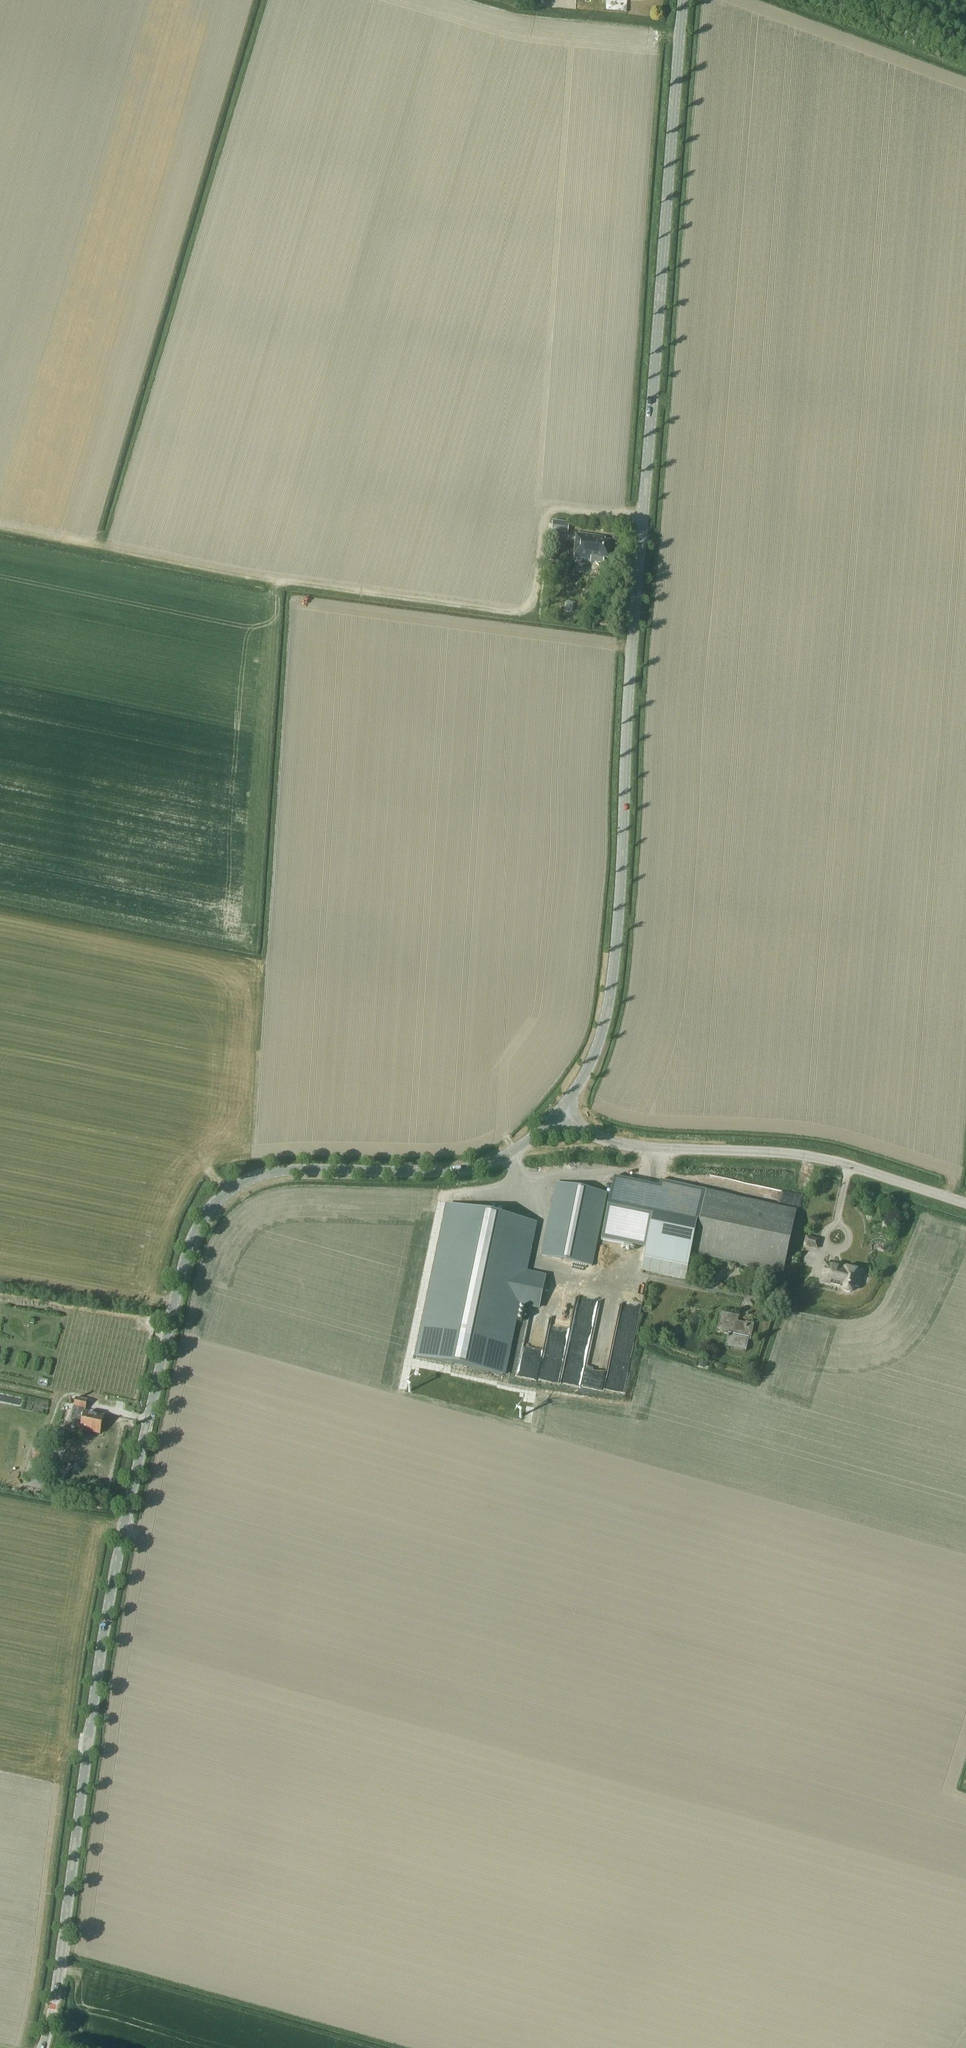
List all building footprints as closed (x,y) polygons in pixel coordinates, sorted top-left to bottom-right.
[(569,523),(553,520),(551,532),(568,534),(569,523)] [(608,559),(611,542),(605,541),(605,538),(577,534),(574,559),(604,563),(604,558),(608,559)] [(560,559),(550,557),(549,566),(559,567),(560,559)] [(797,1209),(707,1190),(660,1180),(659,1186),(614,1177),(601,1239),(646,1248),(642,1270),(685,1279),(697,1225),(699,1226),(693,1255),(783,1274),(797,1209)] [(607,1193),(556,1182),(541,1256),(592,1266),(607,1193)] [(775,1202),(800,1205),(802,1192),(776,1189),(775,1202)] [(525,1271),(535,1222),(449,1204),(417,1357),(503,1375),(518,1304),(539,1309),(546,1275),(525,1271)] [(820,1239),(806,1235),(803,1246),(818,1250),(820,1239)] [(853,1290),(853,1289),(854,1286),(858,1287),(862,1271),(843,1267),(843,1268),(825,1264),(821,1281),(843,1286),(843,1287),(843,1288),(844,1289),(844,1290),(845,1290),(845,1291),(846,1292),(847,1292),(848,1292),(849,1292),(850,1292),(851,1292),(852,1291),(852,1290),(853,1290)] [(645,1291),(625,1287),(611,1362),(630,1366),(645,1291)] [(577,1296),(566,1359),(542,1355),(538,1378),(584,1386),(599,1299),(577,1296)] [(750,1340),(754,1324),(737,1320),(738,1316),(720,1312),(716,1332),(728,1334),(725,1347),(746,1351),(748,1340),(750,1340)] [(704,1359),(700,1361),(699,1364),(700,1366),(703,1367),(707,1365),(708,1362),(707,1360),(704,1359)] [(76,1398),(74,1408),(71,1421),(82,1424),(80,1429),(100,1433),(104,1416),(97,1415),(98,1412),(90,1411),(90,1413),(85,1412),(86,1409),(88,1401),(76,1398)] [(47,1454),(49,1443),(39,1440),(34,1459),(45,1461),(47,1454)]
